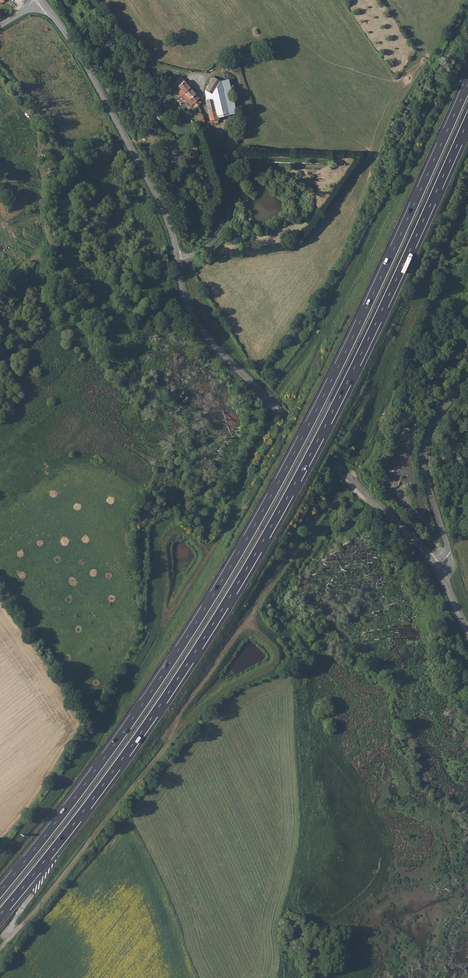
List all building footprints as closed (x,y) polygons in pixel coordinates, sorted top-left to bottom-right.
[(199,98),(181,77),(175,83),(178,87),(180,88),(176,91),(179,94),(178,94),(180,96),(182,95),(186,100),(188,99),(192,103),(192,104),(191,105),(191,106),(192,107),(193,107),(194,107),(196,105),(197,106),(199,104),(201,102),(198,99),(199,98)] [(206,102),(212,124),(218,122),(217,117),(237,112),(229,79),(222,81),(212,80),(204,93),(206,102)] [(182,95),(180,96),(190,106),(191,105),(192,104),(192,103),(188,99),(186,100),(182,95)] [(3,220),(10,239),(19,236),(11,217),(3,220)]
